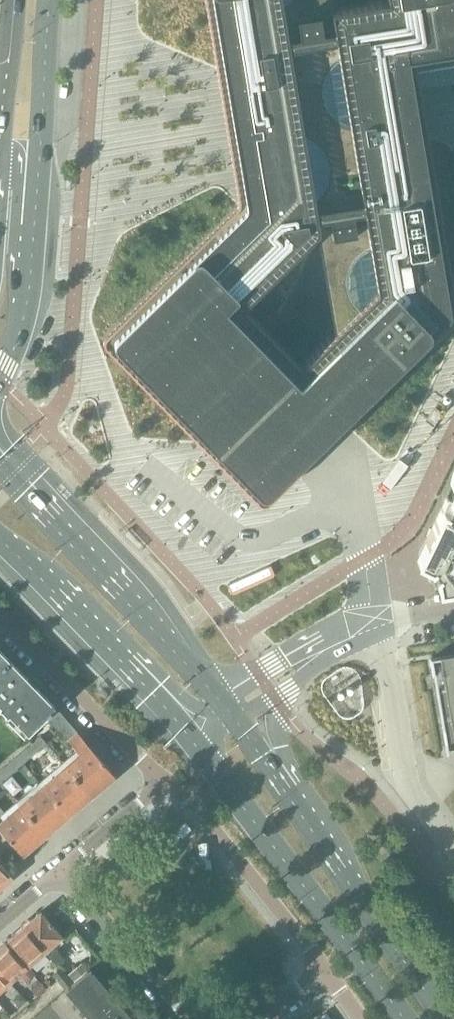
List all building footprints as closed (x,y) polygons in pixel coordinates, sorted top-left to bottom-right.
[(335,435),(453,318),(453,295),(418,76),(417,69),(419,69),(419,68),(440,65),(442,65),(442,64),(453,62),(453,0),(205,0),(216,66),(216,68),(225,120),(238,199),(238,200),(238,202),(237,202),(237,203),(237,204),(236,205),(234,207),(104,334),(104,335),(103,336),(103,337),(103,338),(102,339),(103,340),(103,341),(103,342),(103,343),(104,344),(105,345),(121,361),(125,365),(175,416),(198,440),(200,442),(207,449),(214,456),(234,476),(258,501),(260,502),(261,502),(263,503),(264,503),(266,502),(268,501),(268,500),(285,484),(297,472),(335,435)] [(419,553),(429,558),(427,563),(429,564),(430,565),(431,564),(436,571),(435,571),(436,573),(436,575),(441,574),(443,585),(453,583),(453,489),(451,496),(447,495),(425,539),(426,539),(419,553)] [(9,659),(0,649),(0,668),(9,659)] [(430,658),(446,752),(448,752),(448,750),(453,749),(453,654),(430,658)] [(0,668),(0,703),(1,704),(0,705),(0,706),(7,714),(9,712),(28,732),(46,714),(55,706),(36,686),(39,683),(31,674),(28,678),(9,659),(0,668)] [(46,714),(68,739),(77,732),(55,706),(46,714)] [(69,740),(77,749),(86,742),(77,732),(68,739),(69,741),(69,740)] [(41,736),(31,744),(37,751),(47,742),(41,736)] [(115,776),(86,742),(77,749),(80,753),(65,765),(91,796),(113,777),(114,777),(115,776)] [(31,744),(28,747),(34,754),(37,751),(31,744)] [(28,747),(8,763),(14,770),(34,754),(28,747)] [(8,763),(5,766),(11,773),(14,770),(8,763)] [(65,765),(42,785),(68,815),(91,796),(65,765)] [(5,766),(0,771),(0,780),(1,782),(11,773),(5,766)] [(42,785),(20,804),(45,835),(68,815),(42,785)] [(20,804),(0,821),(0,828),(23,855),(24,854),(24,853),(45,835),(20,804)] [(13,877),(0,862),(0,888),(13,877)] [(47,951),(45,952),(57,966),(65,959),(53,945),(63,936),(41,911),(24,925),(47,951)] [(30,965),(45,952),(47,951),(24,925),(22,926),(21,927),(15,931),(15,933),(8,939),(30,965)] [(11,981),(27,967),(5,941),(0,946),(0,969),(11,981)] [(89,966),(66,986),(90,1013),(85,1017),(86,1018),(135,1018),(89,966)] [(11,981),(0,969),(0,991),(11,981)]
